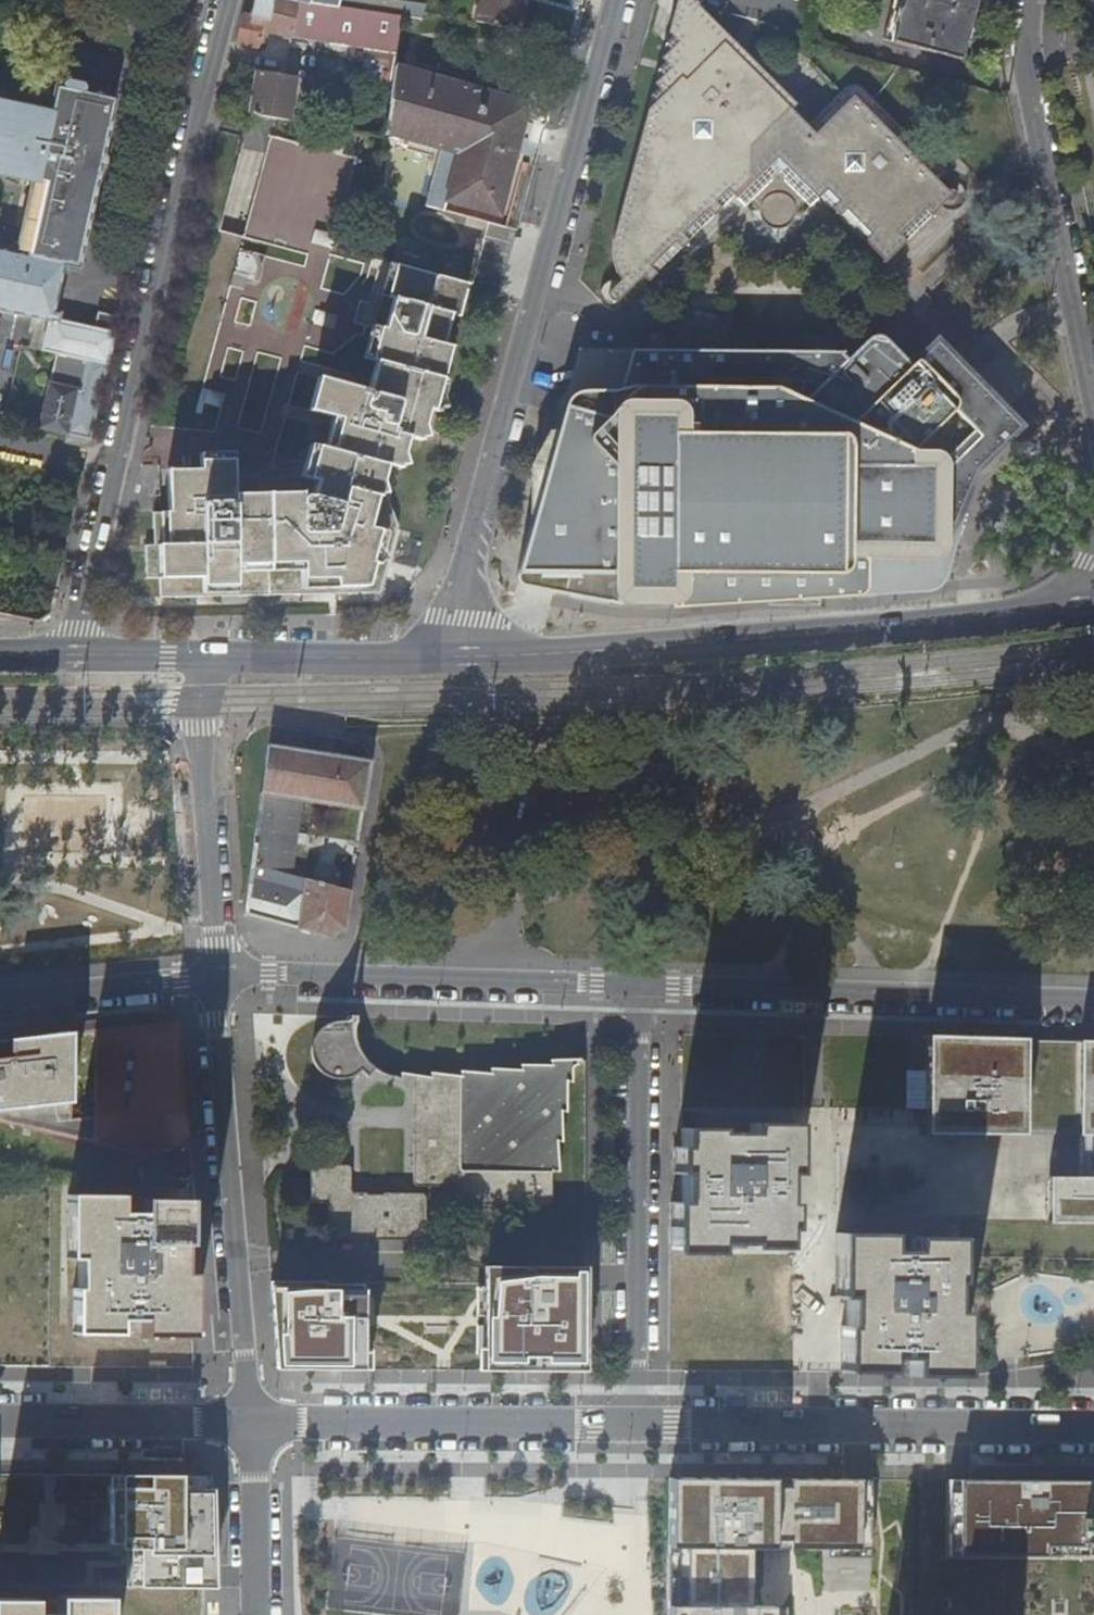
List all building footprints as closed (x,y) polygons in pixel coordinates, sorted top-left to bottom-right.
[(397,56),(403,20),(278,0),(266,0),(245,0),(235,44),(260,48),(261,41),(269,42),(271,33),(309,40),(397,56)] [(278,0),(403,20),(404,12),(424,15),(428,0),(266,0),(278,0)] [(519,31),(527,0),(484,0),(478,24),(519,31)] [(662,57),(720,72),(717,82),(712,100),(669,89),(623,264),(629,274),(637,282),(644,277),(649,282),(735,197),(744,207),(749,203),(760,214),(761,217),(762,221),(765,224),(768,226),(772,228),(776,229),(783,228),(787,226),(789,224),(791,222),(792,219),(794,213),(806,202),(810,205),(817,198),(818,200),(821,198),(873,250),(875,248),(880,252),(886,253),(891,253),(895,251),(898,249),(899,250),(940,210),(939,209),(942,205),(941,204),(939,202),(939,199),(938,195),(939,192),(940,188),(942,185),(938,180),(945,172),(861,88),(858,86),(854,84),(850,84),(846,86),(839,93),(813,119),(807,125),(791,109),(794,106),(785,100),(787,95),(693,0),(690,0),(673,17),(669,32),(673,36),(666,43),(662,57)] [(673,17),(690,0),(678,0),(673,17)] [(884,40),(961,61),(978,0),(895,0),(884,40)] [(422,22),(424,15),(404,12),(403,20),(422,22)] [(402,69),(396,67),(392,92),(386,134),(448,150),(446,160),(440,158),(427,204),(445,210),(448,199),(500,215),(530,105),(402,69)] [(256,72),(249,115),(278,119),(287,121),(293,78),(256,72)] [(50,322),(43,352),(53,354),(38,429),(66,435),(91,441),(95,423),(118,318),(98,314),(94,329),(60,322),(61,314),(54,312),(64,268),(79,271),(117,100),(57,87),(50,115),(0,104),(0,174),(33,181),(16,256),(0,252),(0,311),(50,322)] [(796,104),(787,95),(785,100),(794,106),(796,104)] [(329,153),(343,156),(343,155),(345,148),(331,145),(331,148),(329,153)] [(382,297),(387,298),(396,266),(390,264),(382,297)] [(160,598),(179,598),(344,595),(380,594),(384,579),(398,527),(388,501),(406,439),(419,441),(428,411),(432,411),(449,348),(443,346),(452,316),(460,318),(469,285),(396,266),(387,298),(392,300),(390,310),(381,307),(378,309),(373,328),(379,330),(371,362),(376,363),(368,392),(354,389),(317,379),(309,412),(333,419),(340,421),(331,452),(325,450),(316,448),(307,480),(315,483),(311,498),(300,498),(300,495),(235,496),(233,461),(233,455),(199,455),(199,461),(199,469),(168,470),(168,492),(168,510),(168,513),(152,513),(152,516),(153,546),(144,546),(145,580),(159,580),(160,598)] [(235,274),(231,286),(244,291),(248,278),(235,274)] [(387,298),(382,297),(379,306),(378,309),(381,307),(390,310),(392,300),(387,298)] [(316,309),(312,324),(318,326),(323,312),(316,309)] [(43,352),(50,322),(0,311),(0,320),(34,328),(30,349),(43,352)] [(365,360),(371,362),(379,330),(373,328),(365,360)] [(946,471),(972,446),(969,425),(962,419),(928,384),(919,392),(902,374),(910,365),(886,342),(883,339),(880,338),(877,337),(871,338),(867,340),(842,365),(772,433),(698,432),(686,419),(685,414),(681,408),(678,406),(675,404),(670,402),(664,402),(628,403),(623,404),(620,406),(617,408),(615,412),(614,416),(613,422),(580,454),(579,454),(566,548),(567,549),(570,551),(574,552),(579,552),(612,586),(612,590),(613,594),(615,598),(678,601),(680,599),(683,595),(684,591),(699,575),(771,577),(786,592),(804,575),(823,558),(841,578),(841,588),(853,588),(857,557),(874,542),(907,509),(946,471)] [(772,433),(842,365),(833,356),(574,352),(508,581),(612,586),(579,552),(574,552),(570,551),(567,549),(566,548),(579,454),(580,454),(613,422),(614,416),(615,412),(617,408),(620,406),(623,404),(628,403),(664,402),(670,402),(675,404),(678,406),(681,408),(685,414),(686,419),(698,432),(772,433)] [(203,388),(196,413),(201,414),(204,404),(208,390),(203,388)] [(330,428),(325,450),(331,452),(340,421),(333,419),(330,428)] [(65,446),(89,451),(91,441),(66,435),(65,446)] [(301,478),(307,480),(316,448),(309,446),(305,461),(301,478)] [(945,543),(946,471),(907,509),(874,542),(907,543),(912,543),(940,543),(945,543)] [(814,576),(841,578),(823,558),(804,575),(814,576)] [(371,762),(269,746),(254,866),(292,876),(296,844),(305,846),(306,840),(297,838),(302,801),(363,810),(371,762)] [(292,876),(254,866),(247,914),(330,937),(345,928),(351,892),(336,888),(315,882),(292,876)] [(319,866),(315,882),(336,888),(341,872),(319,866)] [(341,1020),(338,1020),(336,1021),(331,1022),(325,1024),(321,1028),(315,1036),(313,1040),(312,1044),(312,1051),(314,1058),(316,1062),(320,1068),(324,1072),(327,1074),(331,1076),(339,1078),(345,1078),(348,1077),(350,1077),(355,1074),(358,1072),(360,1071),(364,1072),(367,1073),(369,1075),(376,1069),(402,1079),(402,1074),(414,1075),(425,1077),(424,1081),(422,1081),(420,1082),(418,1082),(416,1084),(414,1087),(414,1101),(416,1104),(417,1105),(420,1105),(424,1106),(424,1128),(421,1128),(417,1128),(415,1128),(414,1130),(413,1156),(413,1180),(413,1182),(415,1184),(417,1185),(419,1186),(443,1186),(446,1185),(448,1184),(450,1182),(458,1182),(458,1199),(459,1201),(460,1202),(464,1204),(544,1204),(549,1203),(551,1201),(552,1199),(552,1171),(558,1171),(558,1141),(561,1141),(561,1111),(566,1111),(566,1082),(571,1081),(571,1071),(572,1069),(572,1068),(574,1067),(577,1067),(578,1060),(587,1060),(587,1058),(585,1058),(550,1059),(550,1064),(520,1064),(520,1069),(497,1067),(490,1067),(490,1072),(461,1069),(460,1074),(430,1071),(430,1076),(401,1071),(400,1075),(395,1074),(387,1071),(382,1069),(372,1062),(368,1058),(364,1053),(360,1047),(357,1039),(355,1033),(353,1024),(353,1018),(353,1015),(348,1013),(346,1018),(345,1019),(341,1020)] [(14,1110),(152,1158),(197,1149),(182,1022),(93,1032),(103,1119),(80,1121),(70,1035),(0,1043),(0,1111),(14,1110)] [(931,1036),(930,1111),(929,1134),(963,1135),(963,1134),(1086,1136),(1086,1180),(1054,1180),(1053,1223),(1093,1223),(1093,1041),(931,1036)] [(425,1077),(414,1075),(414,1083),(414,1087),(416,1084),(418,1082),(420,1082),(422,1081),(424,1081),(425,1077)] [(416,1104),(414,1101),(414,1128),(414,1130),(415,1128),(417,1128),(421,1128),(424,1128),(424,1106),(420,1105),(417,1105),(416,1104)] [(673,1255),(718,1256),(718,1246),(753,1246),(753,1250),(788,1250),(788,1232),(794,1232),(795,1207),(789,1206),(789,1177),(796,1177),(797,1128),(753,1128),(752,1137),(719,1136),(719,1132),(684,1132),(684,1151),(677,1151),(676,1176),(685,1176),(684,1205),(674,1205),(673,1255)] [(366,1215),(367,1200),(367,1194),(367,1192),(356,1192),(353,1191),(352,1190),(351,1188),(351,1187),(351,1168),(351,1167),(350,1166),(349,1165),(348,1164),(346,1164),(314,1163),(312,1164),(311,1166),(310,1168),(310,1173),(310,1182),(310,1186),(309,1197),(311,1199),(313,1201),(315,1202),(323,1201),(325,1202),(327,1203),(327,1204),(327,1232),(327,1234),(328,1236),(332,1238),(350,1238),(418,1239),(420,1238),(423,1236),(424,1234),(425,1232),(425,1199),(425,1197),(424,1195),(422,1193),(421,1192),(398,1192),(383,1192),(383,1194),(382,1205),(382,1215),(366,1215)] [(73,1286),(74,1331),(118,1331),(118,1317),(140,1317),(141,1335),(192,1335),(192,1272),(182,1272),(182,1243),(186,1243),(186,1197),(142,1197),(142,1210),(120,1211),(119,1194),(69,1194),(69,1256),(78,1257),(79,1286),(73,1286)] [(367,1194),(367,1200),(382,1205),(383,1194),(367,1194)] [(382,1215),(382,1205),(367,1200),(366,1215),(382,1215)] [(837,1233),(837,1279),(836,1296),(847,1296),(847,1326),(843,1326),(842,1369),(882,1369),(886,1369),(886,1357),(910,1357),(910,1374),(961,1375),(960,1310),(951,1310),(951,1281),(956,1281),(956,1237),(911,1236),(911,1250),(889,1251),(888,1234),(837,1233)] [(587,1372),(587,1267),(488,1266),(487,1371),(587,1372)] [(329,1282),(280,1282),(280,1370),(366,1370),(368,1285),(329,1285),(329,1282)] [(125,1588),(216,1589),(213,1490),(184,1490),(183,1476),(117,1475),(117,1489),(106,1489),(106,1544),(116,1544),(116,1549),(125,1549),(125,1588)] [(873,1481),(670,1482),(669,1614),(789,1614),(789,1608),(751,1608),(752,1550),(872,1551),(873,1481)] [(952,1481),(951,1558),(1093,1560),(1093,1481),(952,1481)] [(65,1596),(59,1596),(58,1614),(35,1614),(35,1600),(21,1600),(0,1600),(0,1614),(109,1614),(109,1597),(65,1596)]
